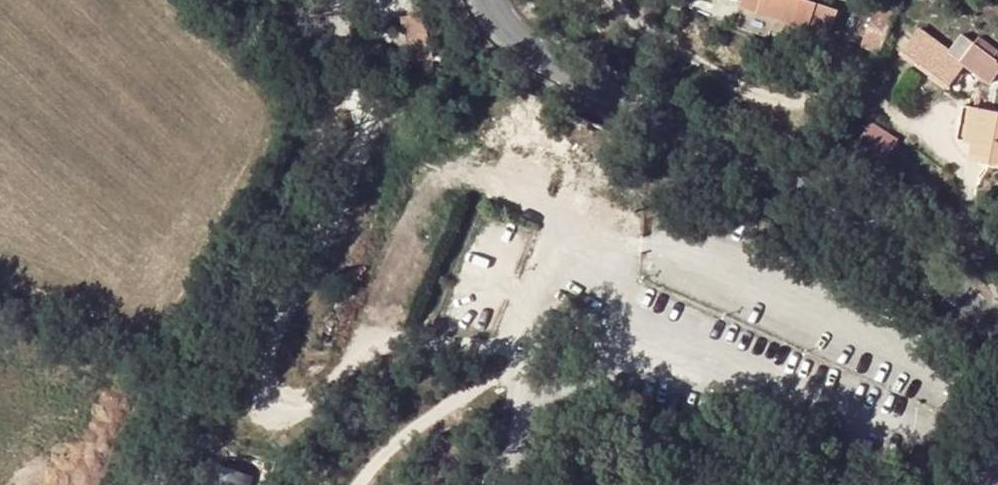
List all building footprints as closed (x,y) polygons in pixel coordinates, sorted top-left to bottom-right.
[(810,25),(831,32),(838,11),(807,0),(744,0),(742,4),(793,22),(794,19),(796,15),(811,21),(810,25)] [(880,53),(895,12),(877,6),(862,47),(880,53)] [(810,25),(811,21),(796,15),(794,19),(810,25)] [(429,59),(422,16),(408,17),(416,61),(429,59)] [(965,64),(991,84),(997,74),(997,51),(980,38),(975,44),(963,36),(950,53),(920,30),(903,53),(949,87),(962,70),(961,69),(965,64)] [(958,140),(974,143),(972,159),(997,164),(997,114),(964,107),(958,140)] [(898,141),(872,123),(860,141),(884,160),(898,141)] [(255,478),(207,460),(198,484),(252,484),(255,478)]
